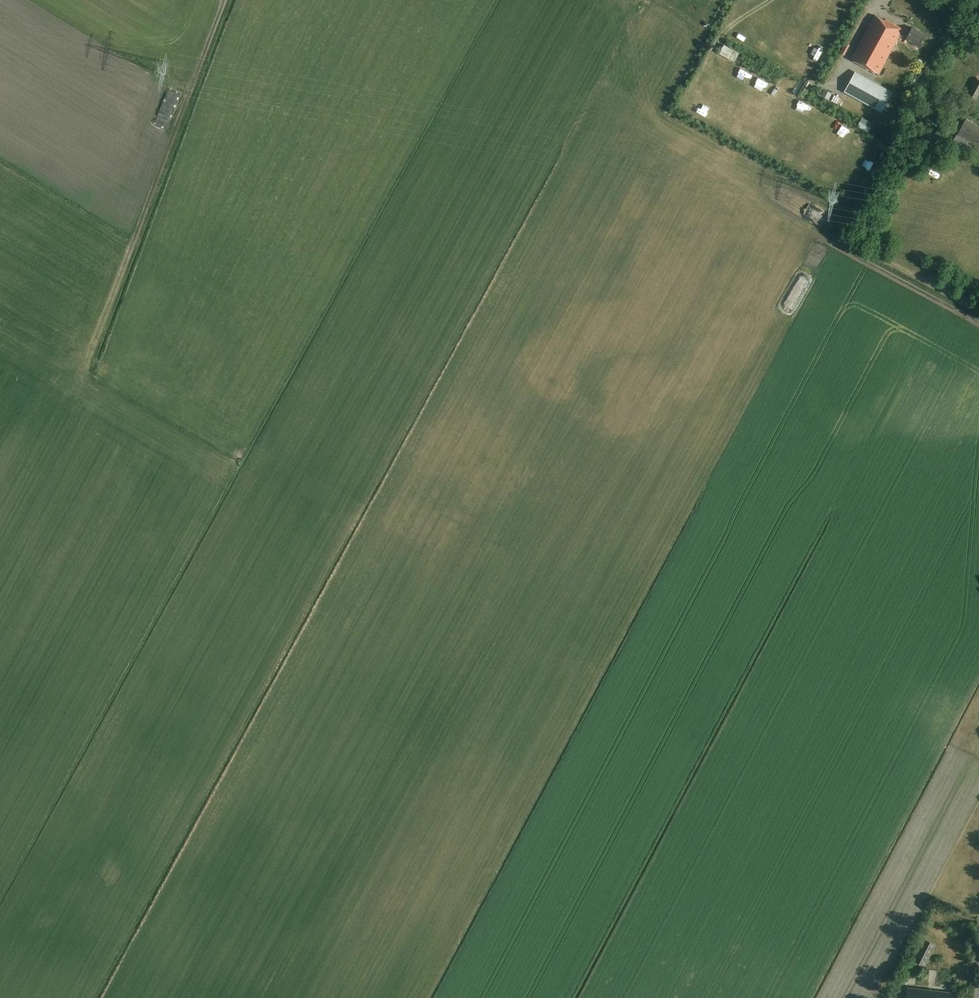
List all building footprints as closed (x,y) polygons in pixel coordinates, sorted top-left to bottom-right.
[(885,19),(876,14),(852,58),(878,73),(900,35),(920,46),(926,35),(912,27),(910,32),(886,18),(885,19)] [(906,47),(920,54),(923,47),(909,41),(906,47)] [(727,64),(736,63),(735,54),(726,54),(727,64)] [(892,91),(855,71),(844,90),(881,110),(892,91)] [(976,79),(968,95),(977,100),(978,95),(978,80),(976,79)] [(812,83),(806,80),(800,91),(806,94),(812,83)] [(873,123),(862,117),(857,125),(868,131),(873,123)] [(966,119),(957,137),(962,139),(963,138),(970,142),(970,143),(978,147),(978,146),(978,126),(966,119)] [(936,944),(925,938),(914,960),(925,966),(936,944)] [(908,986),(907,997),(953,997),(953,991),(945,990),(945,992),(917,989),(917,987),(908,986)]
